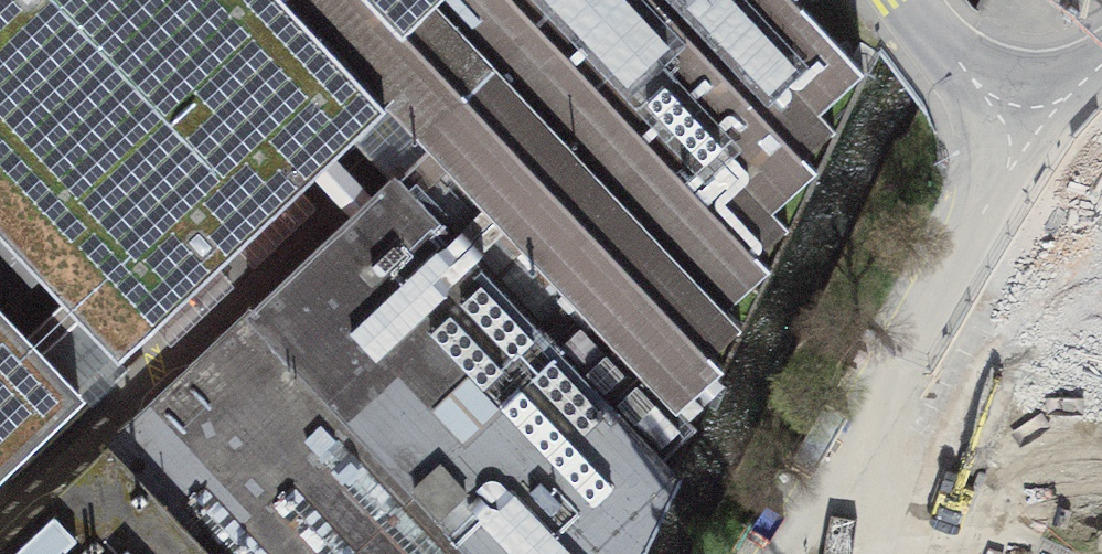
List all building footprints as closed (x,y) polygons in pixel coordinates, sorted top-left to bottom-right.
[(288,0),(0,0),(0,232),(119,357),(353,136),(394,179),(428,147),(417,135),(288,0)] [(491,65),(431,3),(434,0),(288,0),(417,135),(491,65)] [(431,3),(491,65),(417,135),(428,147),(394,179),(660,459),(694,426),(694,424),(678,407),(723,364),(712,353),(742,325),(726,308),(770,266),(759,255),(789,228),(772,211),(817,169),(806,158),(836,129),(820,112),(864,71),(797,0),(434,0),(431,3)] [(1044,298),(1071,310),(1101,325),(1101,175),(1044,298)] [(646,537),(675,475),(660,459),(394,179),(0,552),(0,553),(636,553),(646,537)] [(79,377),(0,297),(0,448),(79,377)] [(991,473),(1086,520),(1101,488),(1101,325),(1071,310),(991,473)]
